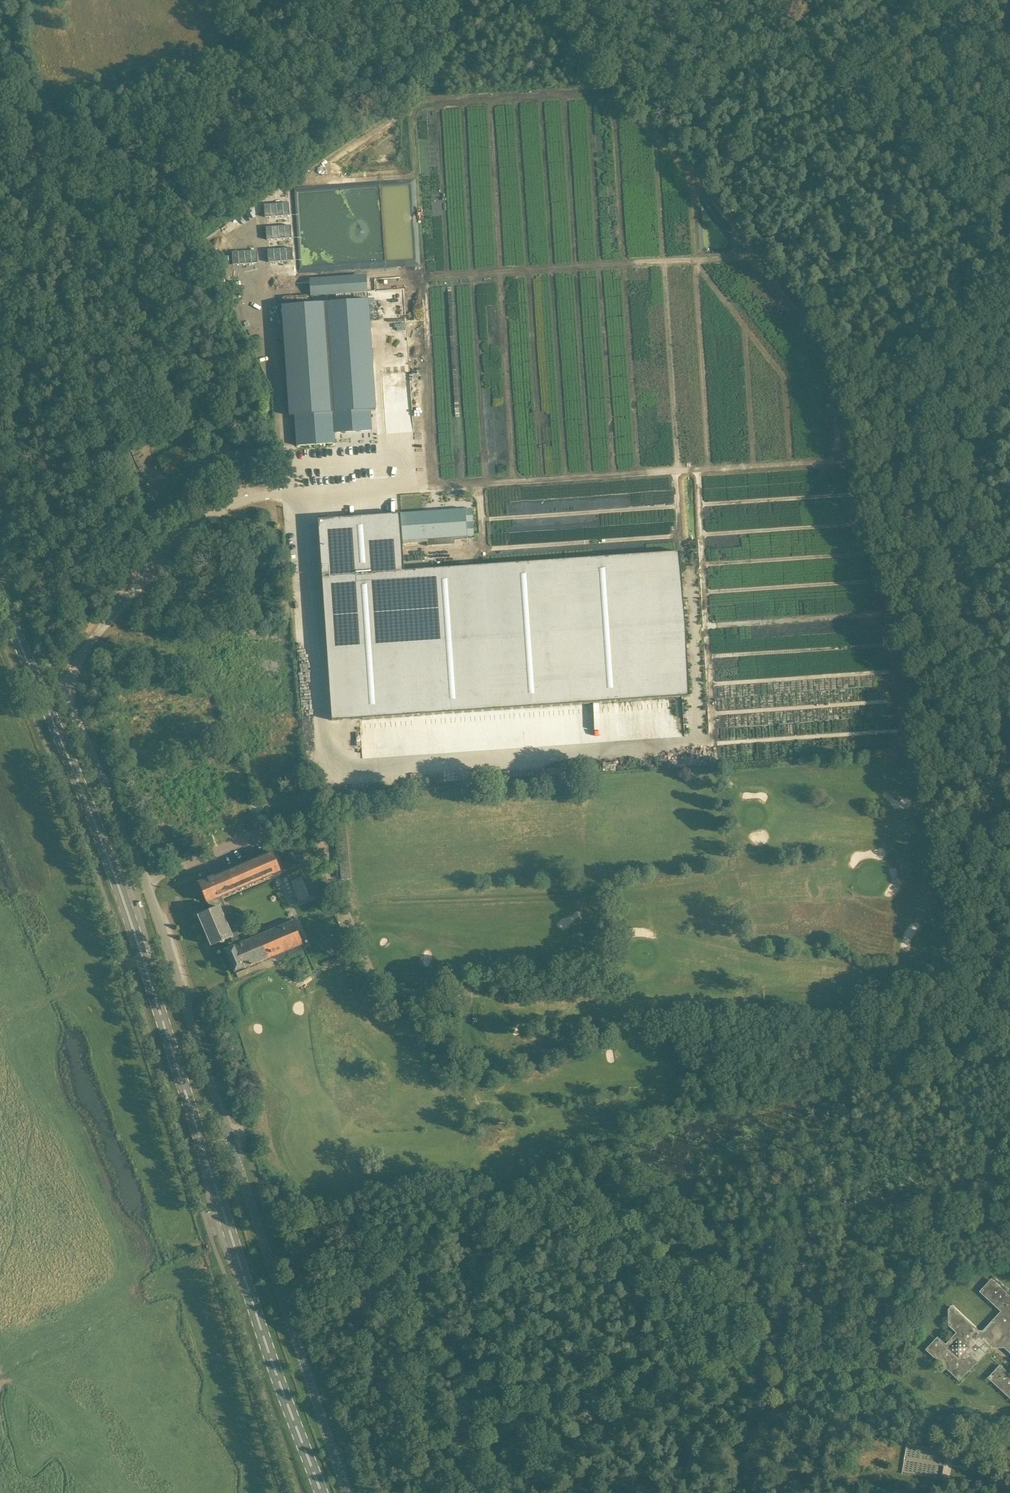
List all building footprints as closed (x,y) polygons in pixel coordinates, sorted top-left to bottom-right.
[(289,216),(288,204),(264,206),(265,218),(289,216)] [(290,238),(290,226),(266,228),(266,240),(290,238)] [(292,260),(291,248),(267,250),(268,262),(292,260)] [(257,263),(256,251),(232,252),(233,264),(257,263)] [(368,292),(367,276),(339,278),(340,294),(368,292)] [(373,431),(371,410),(377,410),(367,300),(281,306),(290,416),(295,416),(297,446),(336,443),(335,434),(373,431)] [(258,410),(256,403),(229,413),(231,419),(258,410)] [(331,549),(343,720),(689,697),(679,552),(404,571),(402,542),(466,537),(465,509),(398,513),(376,515),(329,518),(331,549)] [(222,898),(281,871),(272,851),(199,882),(208,902),(211,901),(214,909),(199,915),(211,945),(231,937),(234,945),(233,945),(234,946),(225,950),(234,972),(303,943),(293,920),(240,943),(222,898)] [(992,1279),(980,1292),(1001,1312),(984,1331),(979,1331),(952,1306),(949,1310),(949,1326),(957,1333),(946,1344),(938,1337),(926,1350),(960,1381),(968,1372),(969,1372),(991,1348),(1005,1348),(1009,1353),(1009,1295),(992,1279)] [(1000,1365),(988,1378),(1009,1398),(1009,1374),(1000,1365)] [(786,1374),(778,1375),(779,1392),(787,1392),(786,1374)] [(1005,1448),(1001,1454),(1009,1459),(1009,1450),(1005,1448)] [(937,1476),(938,1465),(939,1456),(932,1455),(932,1451),(923,1450),(922,1455),(924,1456),(923,1465),(925,1465),(924,1474),(937,1476)]
